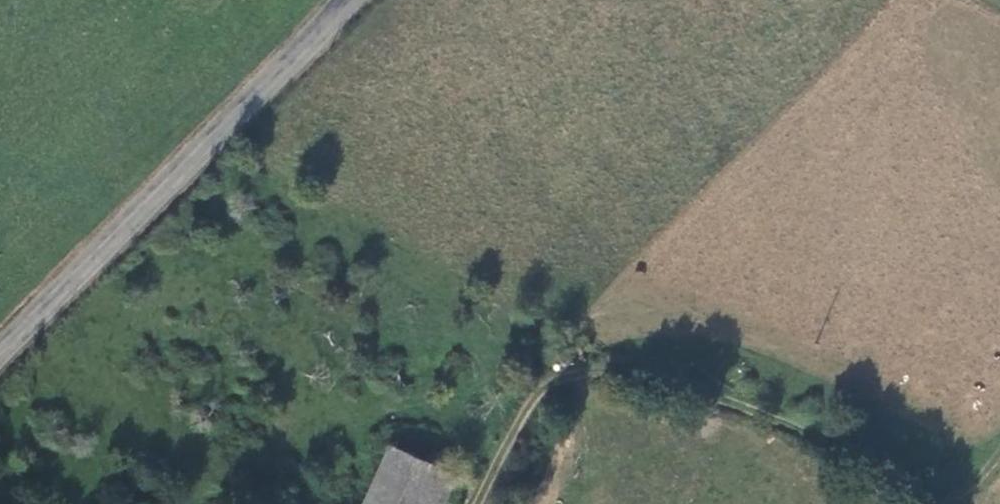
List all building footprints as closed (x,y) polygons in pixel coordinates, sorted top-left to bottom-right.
[(460,478),(392,448),(366,503),(448,503),(460,478)]
